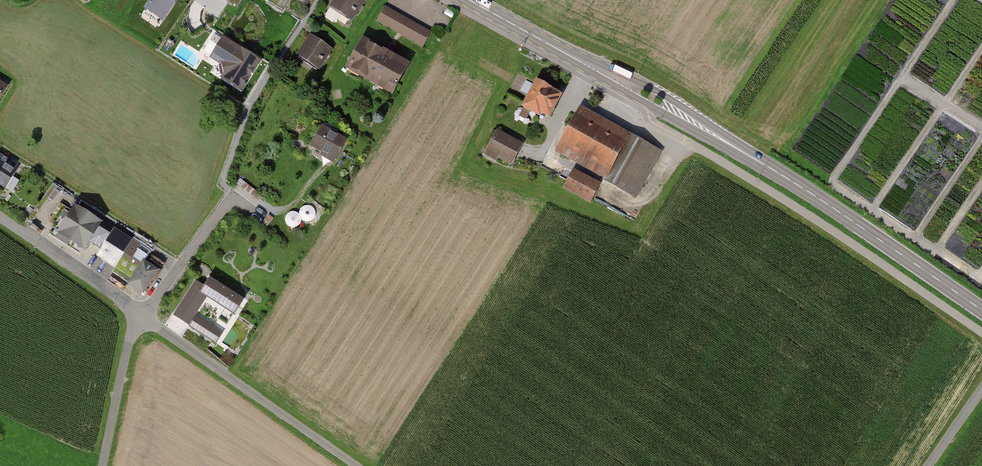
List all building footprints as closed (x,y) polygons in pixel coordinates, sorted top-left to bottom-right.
[(89,11),(98,0),(74,0),(89,11)] [(268,3),(282,11),(288,0),(270,0),(268,3)] [(329,7),(351,22),(365,2),(362,0),(334,0),(329,7)] [(432,29),(385,6),(377,21),(424,44),(432,29)] [(258,63),(214,34),(209,41),(219,47),(212,57),(221,63),(225,78),(241,89),(258,63)] [(334,50),(310,37),(298,58),(322,71),(334,50)] [(412,64),(363,39),(347,70),(396,95),(412,64)] [(0,80),(0,104),(10,85),(0,80)] [(563,96),(536,83),(523,110),(549,123),(563,96)] [(631,136),(580,111),(558,154),(609,179),(631,136)] [(347,140),(322,126),(309,148),(335,163),(347,140)] [(524,146),(497,133),(485,155),(511,168),(524,146)] [(663,152),(631,136),(609,179),(641,195),(663,152)] [(5,189),(20,164),(0,153),(0,186),(5,189)] [(298,158),(293,155),(288,165),(293,168),(298,158)] [(602,184),(575,170),(565,190),(592,204),(602,184)] [(333,174),(328,182),(335,186),(340,178),(333,174)] [(323,205),(315,201),(310,213),(318,217),(323,205)] [(75,207),(57,233),(82,251),(101,225),(75,207)] [(117,234),(98,265),(140,290),(159,259),(117,234)] [(205,288),(196,282),(174,314),(186,322),(204,295),(224,308),(218,319),(227,324),(242,301),(210,280),(205,288)] [(220,335),(195,318),(189,326),(215,343),(220,335)]
